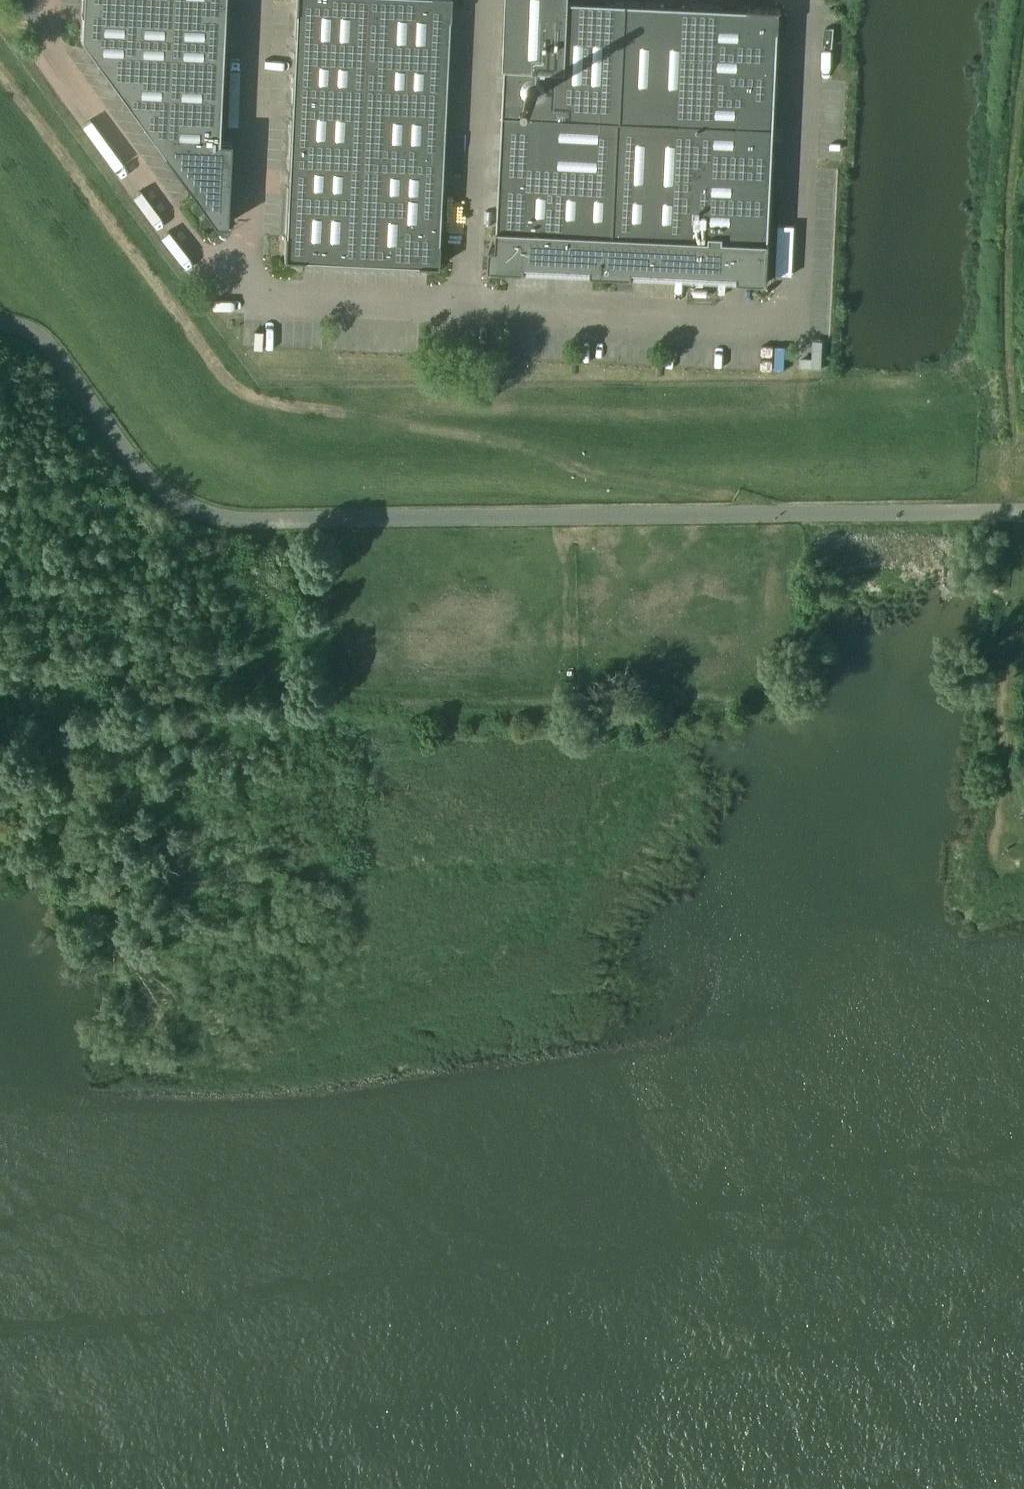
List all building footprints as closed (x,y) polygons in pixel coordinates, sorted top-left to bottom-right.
[(80,37),(215,223),(225,0),(82,0),(80,37)] [(294,53),(285,235),(284,235),(283,259),(304,260),(304,259),(418,265),(438,266),(439,242),(449,19),(450,19),(450,0),(296,0),(295,11),(294,53)] [(689,277),(739,280),(768,282),(770,241),(780,31),(780,30),(781,9),(749,7),(749,8),(739,7),(578,0),(508,0),(505,64),(505,67),(506,67),(497,247),(491,247),(490,269),(526,270),(592,273),(634,275),(689,277)]
